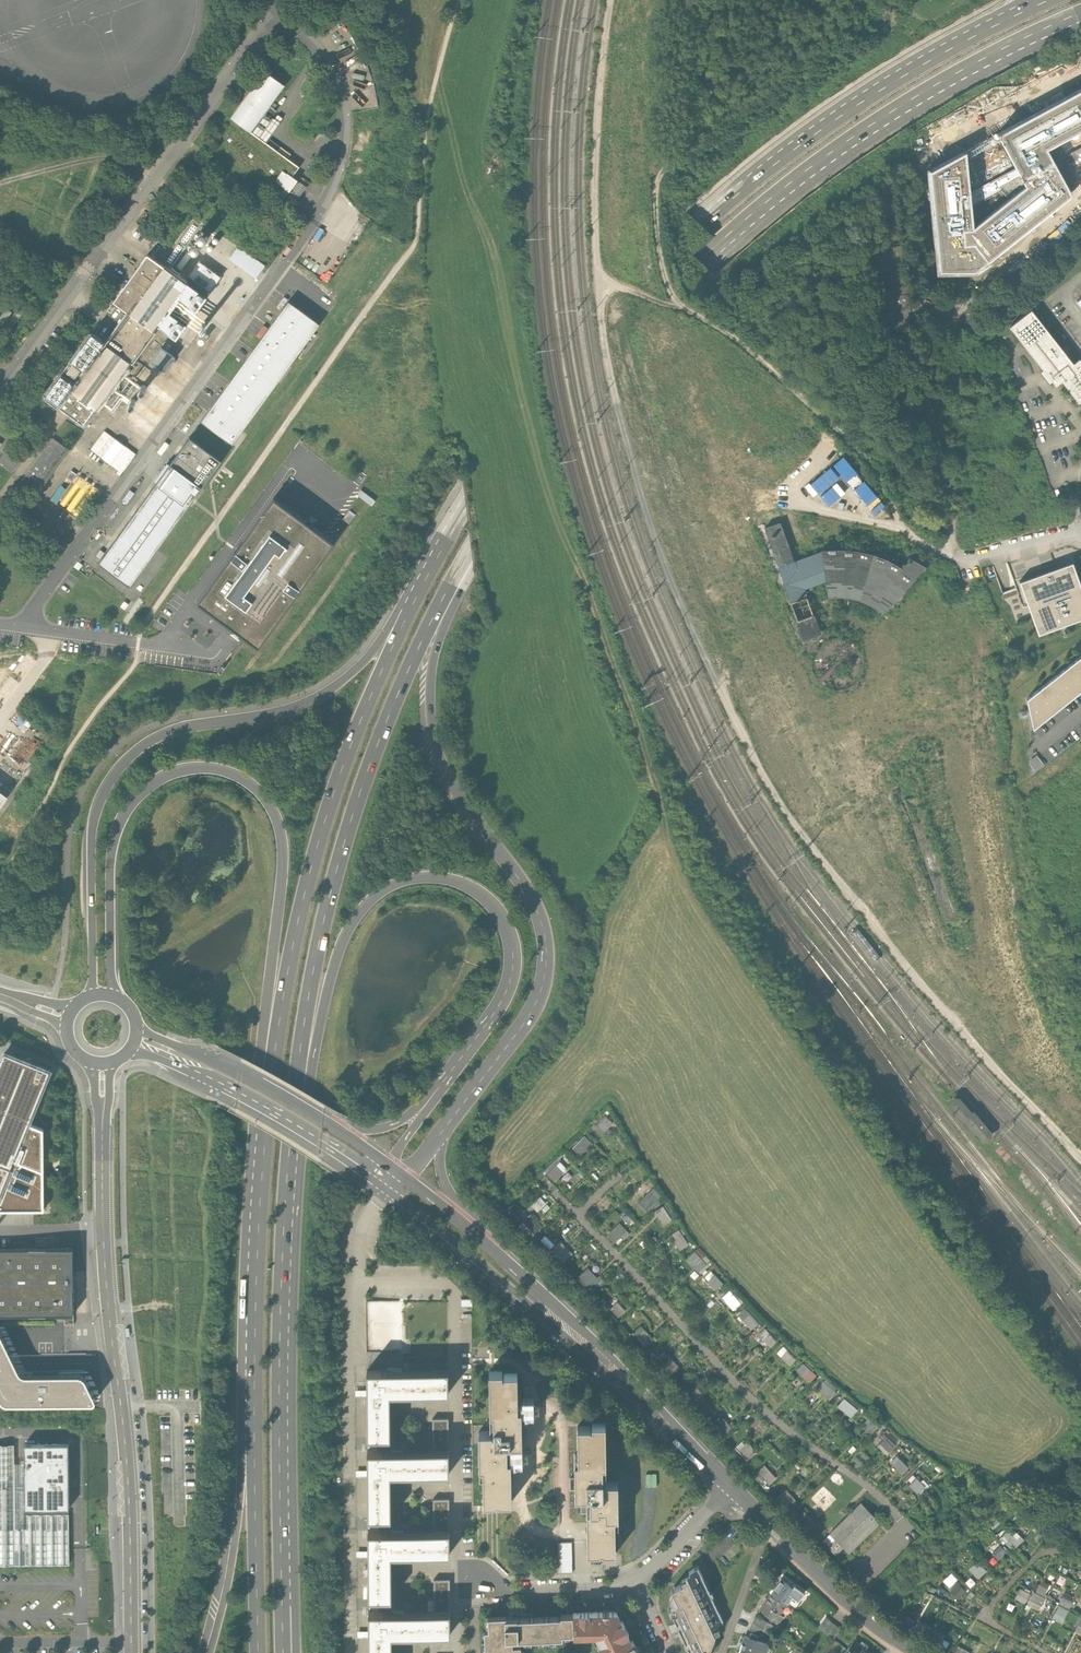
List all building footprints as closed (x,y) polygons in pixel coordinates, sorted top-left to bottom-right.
[(265,71),(231,117),(251,132),(265,112),(284,86),(265,71)] [(930,170),(940,271),(977,271),(989,261),(1072,195),(1062,175),(1080,165),(1080,88),(1072,93),(997,133),(997,134),(966,151),(966,150),(946,161),(932,169),(930,170)] [(266,143),(280,124),(265,112),(251,132),(266,143)] [(251,132),(231,117),(209,148),(277,197),(285,188),(292,177),(299,167),(266,143),(251,132)] [(306,188),(292,177),(285,188),(289,191),(299,197),(306,188)] [(289,191),(285,188),(277,197),(282,201),(289,191)] [(240,245),(231,258),(260,278),(269,265),(240,245)] [(147,254),(113,302),(127,312),(105,341),(92,332),(44,397),(86,427),(159,327),(176,339),(187,325),(170,313),(180,300),(197,312),(206,297),(147,254)] [(289,302),(202,422),(233,444),(242,431),(320,324),(289,302)] [(1031,310),(1009,327),(1043,370),(1041,372),(1049,383),(1052,381),(1056,386),(1062,381),(1079,403),(1080,402),(1080,361),(1079,359),(1080,359),(1058,331),(1051,336),(1031,310)] [(163,349),(160,347),(149,363),(165,374),(176,359),(167,352),(168,350),(164,347),(163,349)] [(122,473),(136,454),(105,431),(91,450),(122,473)] [(35,500),(71,450),(54,437),(18,487),(35,500)] [(165,474),(101,562),(131,584),(157,549),(189,505),(192,500),(221,460),(191,439),(165,474)] [(274,498),(198,603),(246,638),(258,647),(334,543),(274,498)] [(884,613),(925,566),(911,558),(906,564),(903,563),(901,566),(889,559),(873,553),(857,549),(840,547),(821,548),(822,550),(809,554),(794,560),(781,521),(764,527),(803,640),(821,633),(815,614),(813,614),(805,588),(826,581),(828,596),(841,595),(851,597),(860,600),(869,603),(884,613)] [(1020,582),(1039,635),(1080,620),(1080,585),(1074,563),(1020,582)] [(1027,700),(1034,729),(1080,691),(1080,657),(1027,700)] [(8,794),(0,788),(0,805),(8,794)] [(44,1210),(43,1129),(28,1123),(49,1070),(4,1052),(0,1063),(0,1210),(44,1210)] [(597,1126),(603,1134),(616,1124),(610,1115),(597,1126)] [(587,1135),(576,1148),(584,1155),(595,1142),(587,1135)] [(640,1200),(648,1210),(663,1199),(656,1189),(640,1200)] [(527,1221),(539,1234),(547,1226),(541,1220),(546,1215),(541,1210),(549,1203),(543,1196),(531,1208),(535,1213),(527,1221)] [(668,1206),(658,1209),(664,1225),(673,1221),(668,1206)] [(609,1234),(620,1245),(632,1233),(622,1222),(609,1234)] [(681,1229),(672,1235),(682,1252),(692,1246),(681,1229)] [(73,1249),(0,1249),(0,1316),(73,1315),(73,1249)] [(698,1269),(692,1274),(697,1279),(712,1264),(698,1249),(688,1259),(698,1269)] [(598,1290),(607,1281),(592,1267),(584,1275),(598,1290)] [(718,1290),(726,1282),(713,1270),(706,1278),(718,1290)] [(734,1288),(724,1297),(736,1311),(746,1302),(734,1288)] [(371,1315),(383,1315),(383,1313),(393,1313),(393,1321),(399,1321),(399,1314),(402,1314),(402,1303),(371,1304),(371,1315)] [(748,1307),(740,1314),(744,1320),(753,1312),(748,1307)] [(755,1330),(762,1322),(752,1313),(745,1321),(755,1330)] [(651,1346),(658,1339),(645,1325),(637,1332),(651,1346)] [(774,1348),(780,1341),(767,1329),(761,1336),(774,1348)] [(95,1402),(95,1400),(84,1378),(81,1376),(78,1375),(26,1376),(24,1375),(21,1374),(18,1371),(16,1365),(11,1356),(0,1332),(0,1400),(2,1402),(4,1403),(6,1404),(9,1404),(93,1404),(94,1403),(95,1402)] [(634,1335),(647,1347),(649,1345),(637,1333),(634,1335)] [(790,1350),(784,1357),(794,1366),(800,1359),(790,1350)] [(810,1367),(803,1375),(812,1383),(820,1376),(810,1367)] [(396,1371),(366,1372),(367,1439),(390,1438),(390,1395),(396,1395),(448,1394),(448,1371),(396,1371)] [(493,1413),(494,1432),(492,1432),(492,1431),(479,1431),(479,1466),(483,1466),(484,1502),(496,1502),(496,1500),(497,1500),(498,1500),(498,1502),(511,1502),(510,1459),(507,1459),(507,1443),(509,1443),(509,1444),(522,1444),(522,1436),(527,1436),(526,1429),(526,1424),(522,1424),(521,1409),(518,1409),(517,1373),(504,1373),(504,1375),(502,1375),(502,1371),(489,1371),(490,1413),(493,1413)] [(828,1381),(821,1389),(832,1399),(839,1390),(828,1381)] [(448,1419),(432,1419),(432,1451),(449,1451),(448,1419)] [(575,1498),(581,1498),(581,1514),(587,1514),(588,1555),(600,1555),(600,1553),(602,1553),(602,1555),(615,1555),(614,1519),(618,1518),(617,1483),(604,1484),(604,1485),(602,1485),(602,1466),(605,1466),(605,1424),(592,1424),(592,1428),(590,1428),(590,1427),(577,1427),(578,1463),(574,1463),(575,1478),(570,1478),(570,1483),(570,1490),(575,1490),(575,1498)] [(888,1435),(879,1445),(890,1455),(899,1446),(888,1435)] [(739,1447),(752,1462),(761,1454),(747,1439),(739,1447)] [(69,1443),(25,1443),(25,1463),(25,1509),(69,1509),(69,1443)] [(14,1565),(25,1564),(36,1564),(47,1564),(58,1564),(69,1564),(69,1548),(69,1535),(69,1532),(68,1514),(58,1514),(46,1514),(35,1514),(25,1514),(25,1529),(15,1529),(14,1463),(14,1444),(0,1444),(0,1565),(14,1565)] [(397,1451),(367,1451),(368,1518),(391,1518),(391,1474),(397,1474),(449,1474),(449,1451),(432,1451),(397,1451)] [(905,1474),(913,1467),(899,1453),(891,1460),(905,1474)] [(771,1486),(780,1478),(768,1465),(759,1473),(771,1486)] [(916,1473),(908,1482),(923,1496),(931,1487),(916,1473)] [(449,1499),(433,1499),(433,1530),(449,1530),(449,1499)] [(859,1504),(828,1534),(848,1555),(880,1524),(859,1504)] [(1017,1550),(1028,1537),(1019,1528),(1015,1533),(1011,1529),(1003,1538),(1017,1550)] [(397,1531),(368,1531),(368,1598),(391,1598),(391,1554),(397,1554),(450,1554),(449,1530),(433,1530),(397,1531)] [(574,1571),(573,1541),(560,1542),(561,1572),(574,1571)] [(996,1552),(1000,1558),(1009,1551),(1004,1545),(996,1552)] [(980,1561),(973,1567),(981,1576),(988,1569),(980,1561)] [(690,1652),(711,1652),(713,1647),(717,1646),(715,1642),(717,1637),(717,1635),(722,1633),(720,1628),(715,1631),(718,1620),(722,1618),(713,1599),(715,1597),(713,1594),(711,1594),(699,1569),(692,1572),(693,1574),(687,1576),(689,1579),(685,1582),(686,1585),(673,1591),(676,1595),(673,1597),(671,1602),(673,1606),(669,1608),(677,1626),(675,1627),(677,1630),(679,1630),(683,1637),(686,1645),(684,1646),(686,1650),(688,1650),(690,1652)] [(952,1587),(960,1578),(954,1572),(945,1580),(952,1587)] [(369,1610),(369,1652),(392,1652),(392,1634),(398,1634),(450,1633),(450,1578),(433,1578),(434,1610),(398,1610),(369,1610)] [(778,1580),(768,1594),(786,1606),(791,1597),(796,1601),(800,1594),(778,1580)] [(1030,1605),(1041,1610),(1052,1586),(1041,1581),(1030,1605)] [(1032,1600),(1032,1590),(1019,1590),(1019,1601),(1032,1600)] [(1056,1618),(1067,1622),(1076,1597),(1065,1593),(1056,1618)] [(768,1594),(758,1610),(780,1624),(784,1618),(779,1615),(786,1606),(768,1594)] [(636,1642),(623,1610),(613,1611),(577,1611),(577,1614),(578,1636),(600,1635),(603,1642),(600,1644),(603,1652),(612,1652),(636,1642)] [(518,1616),(519,1640),(578,1636),(577,1614),(537,1615),(518,1616)] [(491,1646),(491,1652),(526,1652),(526,1645),(519,1645),(519,1640),(518,1616),(490,1617),(491,1646)] [(769,1624),(755,1617),(749,1628),(763,1636),(769,1624)] [(832,1641),(840,1630),(829,1622),(821,1632),(832,1641)] [(766,1645),(743,1637),(737,1652),(764,1652),(766,1645)] [(612,1652),(641,1652),(636,1642),(612,1652)] [(845,1652),(869,1652),(855,1642),(845,1652)]
